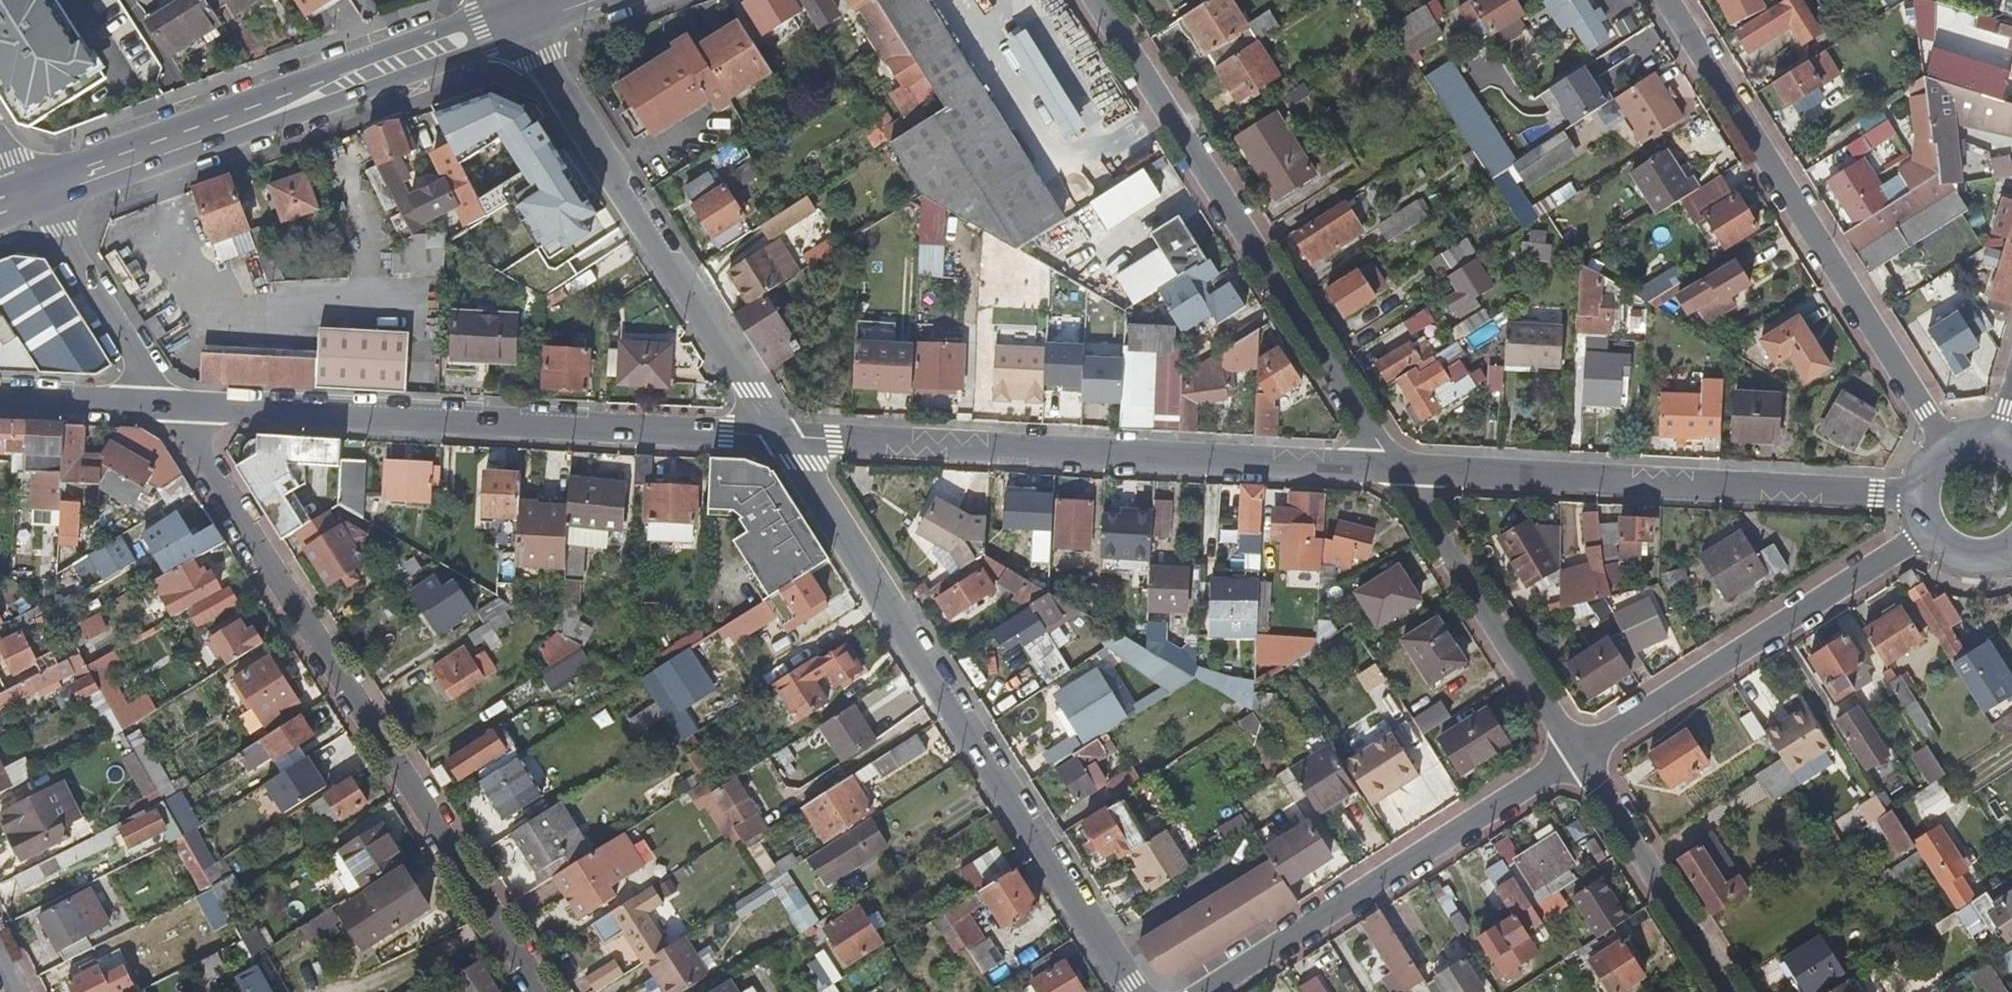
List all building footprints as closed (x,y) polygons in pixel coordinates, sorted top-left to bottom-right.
[(32,129),(106,81),(54,0),(0,0),(0,98),(16,124),(32,129)] [(220,24),(215,15),(205,0),(177,0),(144,20),(167,56),(220,24)] [(215,15),(230,6),(237,17),(264,0),(205,0),(215,15)] [(305,18),(333,0),(294,0),(305,18)] [(745,4),(765,36),(801,13),(793,0),(753,0),(745,4)] [(818,29),(839,16),(829,0),(800,0),(818,29)] [(876,0),(848,0),(858,16),(861,14),(874,34),(867,38),(885,67),(889,65),(903,86),(904,85),(922,73),(876,0)] [(922,73),(937,96),(945,109),(925,122),(914,128),(890,144),(923,195),(947,208),(973,222),(983,227),(1019,249),(1063,220),(926,0),(876,0),(922,73)] [(1276,28),(1270,18),(1247,32),(1228,0),(1211,0),(1182,19),(1214,69),(1256,42),(1276,28)] [(1429,1),(1436,12),(1442,8),(1437,0),(1431,0),(1429,1)] [(1471,5),(1469,0),(1454,8),(1465,28),(1468,26),(1477,43),(1487,37),(1467,7),(1471,5)] [(1520,15),(1510,0),(1479,0),(1471,5),(1467,7),(1487,37),(1490,35),(1515,18),(1520,15)] [(1542,1),(1560,31),(1570,26),(1585,51),(1603,39),(1579,0),(1543,0),(1542,1)] [(1759,0),(1716,0),(1729,26),(1763,9),(1759,0)] [(1798,0),(1791,0),(1737,34),(1749,52),(1791,25),(1794,29),(1789,33),(1797,45),(1801,42),(1804,46),(1820,35),(1819,31),(1798,0)] [(1913,0),(1907,0),(1900,4),(1904,27),(1915,25),(1913,0)] [(1436,12),(1429,1),(1390,27),(1392,29),(1396,37),(1409,56),(1417,51),(1441,35),(1432,22),(1439,16),(1436,12)] [(2010,40),(2005,39),(2009,26),(1988,20),(1985,32),(1954,22),(1958,11),(1934,5),(1930,14),(1928,14),(1932,43),(1933,50),(1923,78),(1984,98),(1999,102),(2011,106),(2011,90),(2004,87),(2007,75),(2001,72),(2003,65),(2011,68),(2011,32),(2010,40)] [(1932,43),(1928,14),(1922,13),(1925,32),(1922,32),(1923,45),(1932,43)] [(1629,14),(1612,22),(1620,37),(1637,28),(1629,14)] [(1490,35),(1498,49),(1524,32),(1515,18),(1490,35)] [(744,26),(741,22),(713,40),(716,44),(744,26)] [(730,100),(773,73),(744,26),(716,44),(713,40),(699,48),(697,46),(681,56),(678,51),(619,88),(632,110),(635,109),(653,138),(711,101),(717,112),(732,103),(730,100)] [(1396,37),(1392,29),(1384,34),(1389,42),(1396,37)] [(1087,128),(1026,31),(1007,43),(1068,140),(1087,128)] [(675,45),(678,51),(681,56),(697,46),(691,36),(675,45)] [(1256,42),(1214,69),(1236,103),(1277,77),(1256,42)] [(1409,56),(1414,65),(1422,60),(1417,51),(1409,56)] [(1807,62),(1771,84),(1786,107),(1821,85),(1839,74),(1824,51),(1807,62)] [(1448,62),(1422,78),(1456,130),(1460,136),(1485,119),(1448,62)] [(1587,81),(1578,67),(1548,87),(1572,125),(1608,102),(1599,87),(1594,90),(1587,81)] [(922,73),(904,85),(919,107),(937,96),(922,73)] [(1680,119),(1651,74),(1615,97),(1635,129),(1633,131),(1641,144),(1680,119)] [(1593,77),(1587,81),(1594,90),(1599,87),(1593,77)] [(1923,78),(1922,78),(1925,97),(1928,121),(1935,177),(1937,188),(1957,185),(1959,184),(1951,116),(1975,123),(1984,98),(1923,78)] [(565,287),(629,246),(535,100),(530,96),(516,92),(505,87),(488,94),(492,102),(443,123),(450,134),(500,210),(487,218),(490,224),(515,209),(565,287)] [(1928,121),(1925,97),(1908,99),(1911,124),(1928,121)] [(906,115),(914,128),(925,122),(909,98),(899,104),(906,115)] [(1975,123),(2011,135),(2011,106),(1999,102),(1984,98),(1975,123)] [(1274,201),(1311,176),(1273,114),(1240,134),(1263,173),(1259,177),(1274,201)] [(890,144),(914,128),(906,115),(882,130),(890,144)] [(1488,180),(1500,172),(1507,166),(1512,163),(1485,119),(1460,136),(1470,152),(1485,175),(1488,180)] [(1895,134),(1887,120),(1862,136),(1870,150),(1895,134)] [(1827,182),(1855,226),(1935,177),(1928,121),(1911,124),(1913,138),(1911,166),(1898,173),(1900,177),(1876,192),(1858,163),(1827,182)] [(415,240),(419,240),(427,238),(420,224),(458,210),(470,229),(471,228),(487,218),(500,210),(450,134),(435,144),(452,172),(455,180),(407,198),(390,164),(410,155),(399,125),(363,138),(415,240)] [(887,139),(878,127),(865,136),(874,148),(887,139)] [(1512,163),(1507,166),(1518,183),(1524,193),(1572,163),(1554,136),(1512,163)] [(1475,182),(1485,175),(1470,152),(1460,159),(1475,182)] [(1679,199),(1689,193),(1683,182),(1664,152),(1630,174),(1656,214),(1679,199)] [(2011,175),(2011,163),(2006,164),(2005,157),(1985,161),(1989,179),(2011,175)] [(1518,183),(1507,166),(1500,172),(1510,188),(1518,183)] [(1159,195),(1143,169),(1090,202),(1107,229),(1159,195)] [(1542,216),(1559,205),(1552,194),(1525,212),(1510,188),(1500,172),(1488,180),(1520,230),(1542,216)] [(717,236),(726,250),(753,232),(744,218),(746,217),(727,187),(722,189),(713,174),(690,188),(699,204),(695,207),(714,238),(717,236)] [(319,212),(305,176),(269,189),(283,225),(319,212)] [(1731,199),(1716,176),(1699,187),(1689,193),(1679,199),(1694,224),(1704,217),(1723,249),(1754,229),(1735,197),(1731,199)] [(1692,176),(1683,182),(1689,193),(1699,187),(1692,176)] [(1855,226),(1843,235),(1867,273),(1966,212),(1954,194),(1957,185),(1937,188),(1935,177),(1855,226)] [(244,214),(231,178),(213,186),(197,192),(209,226),(244,214)] [(947,208),(923,195),(920,246),(945,247),(947,208)] [(2009,309),(2011,298),(2011,198),(2002,195),(1993,227),(1995,233),(2007,237),(1988,301),(1996,305),(1996,311),(1998,313),(2002,313),(2005,308),(2009,309)] [(807,198),(761,227),(769,241),(788,229),(787,225),(813,209),(807,198)] [(1389,243),(1419,224),(1408,205),(1379,225),(1389,243)] [(1086,206),(1071,214),(1083,239),(1087,237),(1093,250),(1105,244),(1086,206)] [(1358,233),(1340,207),(1293,238),(1310,265),(1358,233)] [(244,214),(209,226),(216,247),(223,267),(259,255),(252,235),(250,231),(244,214)] [(1185,274),(1206,261),(1184,225),(1178,215),(1149,233),(1159,249),(1115,277),(1133,306),(1160,289),(1185,274)] [(259,255),(266,273),(277,269),(263,227),(250,231),(252,235),(259,255)] [(470,229),(449,243),(472,256),(484,249),(471,228),(470,229)] [(1527,231),(1526,262),(1548,264),(1549,247),(1544,247),(1544,232),(1527,231)] [(419,263),(445,257),(445,242),(445,233),(427,238),(419,240),(419,263)] [(802,256),(809,267),(835,251),(828,239),(802,256)] [(395,279),(444,274),(445,257),(419,263),(419,240),(415,240),(396,254),(395,279)] [(1472,254),(1463,240),(1438,256),(1426,264),(1434,278),(1447,270),(1472,254)] [(771,248),(758,256),(778,287),(791,279),(771,248)] [(143,292),(118,254),(107,262),(131,300),(143,292)] [(729,273),(749,305),(764,296),(778,287),(758,256),(729,273)] [(51,270),(9,258),(7,258),(0,263),(0,343),(1,342),(5,347),(17,340),(40,376),(41,376),(111,379),(116,370),(51,270)] [(1495,286),(1477,258),(1448,276),(1458,291),(1446,300),(1454,312),(1457,310),(1462,318),(1482,305),(1477,297),(1495,286)] [(1206,261),(1185,274),(1160,289),(1172,309),(1167,312),(1177,326),(1180,332),(1211,312),(1217,322),(1243,302),(1227,281),(1207,296),(1203,290),(1205,283),(1217,274),(1207,260),(1206,261)] [(1748,285),(1734,262),(1677,298),(1687,313),(1696,308),(1706,324),(1733,306),(1728,297),(1748,285)] [(1589,269),(1579,264),(1577,315),(1598,316),(1599,294),(1600,282),(1589,282),(1589,269)] [(1027,266),(1026,298),(1044,299),(1045,266),(1027,266)] [(1384,285),(1371,266),(1329,292),(1345,317),(1373,298),(1369,294),(1384,285)] [(1670,267),(1629,292),(1636,296),(1674,272),(1670,267)] [(1670,288),(1687,277),(1681,267),(1674,272),(1636,296),(1647,302),(1670,288)] [(566,294),(562,288),(544,300),(544,309),(566,294)] [(1670,288),(1647,302),(1656,307),(1675,296),(1670,288)] [(1598,316),(1577,315),(1576,333),(1579,333),(1579,336),(1605,337),(1605,334),(1611,334),(1612,294),(1599,294),(1598,316)] [(749,305),(733,316),(767,369),(798,349),(764,296),(749,305)] [(1984,329),(1968,304),(1926,330),(1954,375),(1968,366),(1963,358),(1961,354),(1967,350),(1977,344),(1972,336),(1984,329)] [(1451,329),(1458,341),(1459,340),(1467,335),(1492,319),(1485,307),(1451,329)] [(1509,308),(1495,317),(1502,329),(1508,325),(1508,324),(1509,308)] [(1631,332),(1640,332),(1642,310),(1631,310),(1630,328),(1631,332)] [(517,364),(519,315),(459,313),(455,363),(482,364),(482,362),(517,364)] [(1431,326),(1424,313),(1403,327),(1411,339),(1431,326)] [(1813,342),(1798,318),(1760,340),(1775,363),(1789,356),(1805,382),(1828,367),(1813,342)] [(1221,353),(1253,332),(1244,319),(1213,339),(1221,353)] [(1492,319),(1467,335),(1476,349),(1501,335),(1492,319)] [(158,320),(148,326),(160,345),(170,338),(158,320)] [(1562,327),(1508,324),(1508,325),(1505,364),(1559,367),(1562,327)] [(1177,326),(1130,325),(1130,346),(1124,345),(1123,360),(1122,403),(1120,429),(1155,431),(1159,347),(1175,347),(1177,326)] [(1257,364),(1258,329),(1253,332),(1221,353),(1195,370),(1196,381),(1183,383),(1180,433),(1198,434),(1196,400),(1228,396),(1228,387),(1234,386),(1232,368),(1257,366),(1257,364)] [(322,359),(321,389),(345,391),(347,332),(324,331),(322,359)] [(347,332),(345,391),(387,393),(390,334),(347,332)] [(390,334),(387,393),(409,394),(412,335),(390,334)] [(1426,335),(1410,345),(1420,359),(1443,344),(1437,334),(1429,340),(1426,335)] [(1585,337),(1584,353),(1606,353),(1607,339),(1585,337)] [(585,351),(586,339),(562,339),(562,349),(548,349),(546,388),(587,390),(588,351),(585,351)] [(1458,341),(1435,355),(1399,378),(1415,404),(1407,408),(1416,423),(1424,419),(1477,387),(1489,379),(1482,367),(1472,373),(1461,358),(1469,353),(1459,340),(1458,341)] [(963,388),(966,345),(920,343),(919,386),(963,388)] [(1410,345),(1408,343),(1375,364),(1385,381),(1420,359),(1410,345)] [(856,345),(855,388),(914,390),(916,347),(856,345)] [(1083,359),(1084,346),(1046,345),(1046,349),(1044,386),(1066,387),(1066,392),(1082,392),(1083,359)] [(672,351),(624,347),(624,349),(622,377),(621,385),(669,390),(672,351)] [(1024,403),(1043,404),(1044,386),(1046,349),(995,347),(993,402),(1011,402),(1011,400),(1011,392),(1025,393),(1025,401),(1024,403)] [(622,377),(624,349),(612,349),(610,376),(622,377)] [(1276,351),(1257,364),(1257,366),(1257,383),(1270,403),(1297,386),(1276,351)] [(208,384),(260,387),(321,389),(322,359),(208,354),(208,384)] [(1627,383),(1628,356),(1586,354),(1583,401),(1617,403),(1618,383),(1627,383)] [(1122,403),(1123,360),(1083,359),(1082,392),(1082,402),(1122,403)] [(1720,434),(1723,383),(1701,381),(1700,394),(1660,392),(1658,435),(1699,437),(1700,433),(1720,434)] [(1775,442),(1777,394),(1734,390),(1732,439),(1775,442)] [(1011,400),(1025,401),(1025,393),(1011,392),(1011,400)] [(1852,449),(1874,414),(1844,395),(1820,429),(1852,449)] [(1255,436),(1272,437),(1273,406),(1256,405),(1255,436)] [(28,425),(0,423),(0,449),(5,449),(6,454),(11,455),(11,472),(17,472),(18,450),(25,450),(28,425)] [(61,485),(63,427),(28,425),(25,450),(18,450),(17,472),(23,473),(23,456),(30,456),(32,451),(44,452),(43,474),(42,505),(59,506),(60,503),(60,501),(61,485)] [(61,485),(99,487),(132,508),(134,504),(142,491),(146,485),(159,492),(168,509),(194,493),(163,443),(142,430),(122,429),(110,460),(87,459),(88,428),(63,427),(61,485)] [(342,440),(260,436),(259,454),(238,468),(284,539),(296,532),(305,526),(286,496),(300,487),(290,471),(291,465),(341,466),(341,462),(342,440)] [(23,473),(43,474),(44,452),(32,451),(30,456),(23,456),(23,473)] [(636,455),(635,486),(647,487),(646,523),(649,523),(649,538),(692,539),(693,525),(695,525),(697,489),(652,488),(654,456),(636,455)] [(748,461),(712,459),(710,511),(735,511),(743,519),(741,520),(749,533),(735,542),(770,598),(782,591),(808,575),(830,561),(774,473),(748,461)] [(340,504),(362,517),(365,463),(341,462),(341,466),(340,504)] [(430,486),(440,487),(441,467),(390,464),(388,501),(429,504),(430,486)] [(487,520),(520,521),(521,501),(522,476),(487,475),(487,520)] [(567,569),(566,583),(579,583),(580,571),(583,571),(585,547),(585,540),(578,539),(579,526),(596,526),(609,526),(624,527),(625,483),(571,480),(569,511),(567,569)] [(1238,485),(1236,532),(1235,551),(1245,552),(1245,548),(1261,547),(1261,532),(1264,486),(1238,485)] [(154,497),(142,491),(134,504),(147,511),(154,497)] [(986,492),(985,518),(1000,518),(1000,529),(1032,530),(1032,515),(1041,515),(1041,505),(1033,505),(1033,494),(986,492)] [(1272,508),(1272,509),(1270,538),(1310,540),(1311,510),(1317,511),(1322,511),(1323,495),(1288,493),(1287,508),(1272,508)] [(80,502),(60,501),(60,503),(59,506),(59,517),(58,536),(79,536),(80,502)] [(520,521),(518,567),(567,569),(569,511),(535,510),(536,502),(521,501),(520,521)] [(1089,547),(1090,503),(1056,502),(1056,546),(1089,547)] [(1171,503),(1153,502),(1153,511),(1151,534),(1170,534),(1171,503)] [(1151,534),(1153,511),(1122,509),(1121,516),(1102,515),(1100,563),(1150,565),(1151,534)] [(340,527),(330,510),(305,526),(296,532),(331,585),(343,578),(350,588),(361,581),(354,570),(365,563),(342,527),(340,527)] [(943,581),(975,561),(984,556),(985,518),(965,518),(957,512),(954,516),(948,512),(945,517),(933,511),(920,535),(936,544),(925,564),(936,570),(943,581)] [(1561,582),(1562,608),(1588,601),(1607,596),(1605,582),(1600,544),(1597,524),(1596,511),(1585,512),(1590,566),(1561,573),(1561,582)] [(226,543),(216,527),(192,540),(177,516),(162,526),(169,539),(172,544),(167,547),(180,568),(196,560),(226,543)] [(1649,540),(1649,518),(1617,516),(1617,539),(1649,540)] [(1332,539),(1321,536),(1319,577),(1334,578),(1335,568),(1350,570),(1352,559),(1367,562),(1376,530),(1338,520),(1332,539)] [(1544,592),(1561,582),(1561,573),(1560,526),(1531,526),(1528,521),(1499,540),(1529,585),(1537,581),(1544,592)] [(1610,522),(1597,524),(1600,544),(1614,543),(1610,522)] [(169,539),(162,526),(154,531),(161,544),(169,539)] [(585,540),(585,547),(607,548),(609,526),(596,526),(579,526),(578,539),(585,540)] [(1741,534),(1699,560),(1724,599),(1766,573),(1770,578),(1785,568),(1770,545),(1755,555),(1741,534)] [(1600,544),(1605,582),(1620,579),(1614,543),(1600,544)] [(180,568),(170,573),(190,606),(220,589),(210,574),(205,577),(196,560),(180,568)] [(417,570),(411,560),(401,566),(408,576),(417,570)] [(982,572),(975,561),(943,581),(950,592),(982,572)] [(1046,593),(1005,568),(994,584),(1013,595),(1009,601),(1021,609),(1026,606),(1046,593)] [(1418,602),(1397,568),(1356,592),(1375,627),(1418,602)] [(1188,570),(1150,569),(1148,612),(1186,613),(1188,570)] [(1684,582),(1681,570),(1661,576),(1664,588),(1684,582)] [(1920,586),(1911,571),(1897,579),(1907,594),(1919,587),(1920,586)] [(65,572),(56,578),(55,605),(75,591),(65,572)] [(993,591),(982,572),(950,592),(939,600),(951,619),(993,591)] [(808,575),(782,591),(797,614),(782,625),(788,632),(828,606),(823,598),(808,575)] [(1256,639),(1257,620),(1259,583),(1250,583),(1250,575),(1236,575),(1236,581),(1212,580),(1211,618),(1209,639),(1256,639)] [(477,615),(458,583),(444,591),(437,579),(412,595),(438,638),(477,615)] [(516,607),(517,584),(497,582),(496,596),(501,599),(516,607)] [(579,620),(579,583),(566,583),(564,635),(583,647),(584,647),(595,628),(579,620)] [(1097,622),(1099,583),(1082,583),(1081,613),(1097,622)] [(1919,587),(1907,594),(1982,713),(2009,695),(2011,694),(2011,679),(1988,641),(1979,647),(1964,655),(1950,634),(1958,628),(1950,615),(1942,620),(1935,609),(1927,596),(1926,597),(1919,587)] [(236,606),(227,589),(189,611),(198,627),(236,606)] [(797,614),(782,591),(770,598),(766,601),(782,625),(797,614)] [(1078,611),(1046,593),(1026,606),(1027,608),(990,632),(999,647),(1036,623),(1043,633),(1078,611)] [(54,611),(65,630),(76,624),(90,617),(79,597),(54,611)] [(1610,638),(1630,670),(1642,663),(1634,651),(1667,636),(1648,597),(1615,613),(1623,630),(1609,636),(1610,638)] [(516,607),(501,599),(480,612),(487,625),(490,623),(516,607)] [(1588,601),(1562,608),(1562,621),(1594,612),(1588,601)] [(763,603),(724,628),(731,641),(772,615),(763,603)] [(37,620),(45,616),(39,608),(14,621),(19,629),(37,620)] [(1880,623),(1863,633),(1884,667),(1907,653),(1905,649),(1917,641),(1931,633),(1925,624),(1911,632),(1899,611),(1891,609),(1882,614),(1880,623)] [(45,616),(37,620),(47,640),(65,630),(54,611),(45,616)] [(1436,618),(1402,640),(1430,683),(1434,690),(1467,669),(1463,662),(1436,618)] [(70,638),(77,651),(94,641),(104,636),(94,620),(78,629),(76,624),(65,630),(70,638)] [(1317,620),(1316,638),(1316,645),(1338,631),(1329,620),(1317,620)] [(247,633),(241,623),(231,629),(230,627),(211,637),(212,638),(223,656),(229,666),(263,645),(253,630),(247,633)] [(490,623),(487,625),(472,635),(479,645),(488,640),(496,652),(505,646),(490,623)] [(1193,678),(1197,681),(1198,667),(1198,664),(1198,654),(1199,635),(1186,635),(1186,645),(1181,650),(1167,641),(1167,625),(1147,623),(1146,651),(1193,678)] [(661,652),(669,663),(689,650),(704,641),(704,626),(661,652)] [(24,684),(58,667),(52,654),(36,662),(22,634),(0,645),(0,653),(16,684),(22,681),(24,684)] [(583,647),(564,635),(544,650),(553,665),(578,650),(583,647)] [(1316,645),(1316,638),(1287,637),(1287,641),(1288,641),(1287,659),(1288,659),(1287,664),(1316,645)] [(1825,648),(1851,688),(1852,690),(1869,680),(1859,664),(1861,664),(1859,660),(1863,657),(1851,639),(1847,641),(1844,637),(1825,648)] [(77,651),(70,638),(50,649),(52,654),(58,667),(80,656),(77,651)] [(223,656),(212,638),(206,642),(217,660),(223,656)] [(1587,698),(1630,670),(1610,638),(1567,665),(1587,698)] [(1167,694),(1181,685),(1122,651),(1128,640),(1125,639),(1118,644),(1110,654),(1117,658),(1158,688),(1130,706),(1106,665),(1088,676),(1117,720),(1133,710),(1136,714),(1167,694)] [(1146,651),(1128,640),(1122,651),(1181,685),(1193,678),(1146,651)] [(103,659),(94,641),(77,651),(80,656),(87,668),(98,661),(103,659)] [(795,671),(772,686),(796,723),(825,705),(811,684),(825,675),(834,688),(861,672),(844,646),(818,663),(815,658),(795,671)] [(1825,648),(1809,659),(1834,700),(1851,688),(1825,648)] [(578,650),(553,665),(538,675),(545,686),(584,660),(578,650)] [(709,682),(689,650),(669,663),(650,675),(679,720),(709,700),(702,690),(704,689),(702,687),(709,682)] [(495,671),(483,651),(469,660),(464,651),(434,668),(440,680),(433,684),(444,703),(495,671)] [(87,668),(101,693),(111,711),(122,730),(148,714),(157,709),(148,695),(129,706),(108,670),(122,663),(115,652),(103,659),(98,661),(87,668)] [(0,696),(0,712),(73,675),(79,686),(72,690),(80,703),(88,699),(101,693),(87,668),(80,656),(58,667),(24,684),(0,696)] [(301,711),(269,659),(235,680),(268,733),(301,711)] [(757,681),(763,691),(772,686),(795,671),(787,662),(757,681)] [(1254,685),(1254,682),(1228,677),(1198,667),(1197,681),(1251,712),(1252,713),(1253,685),(1254,685)] [(1887,669),(1886,670),(1880,673),(1899,703),(1908,698),(1896,679),(1894,680),(1892,677),(1887,669)] [(1899,703),(1926,745),(1937,737),(1927,721),(1928,721),(1906,686),(1913,682),(1905,670),(1899,674),(1898,673),(1892,677),(1894,680),(1896,679),(1908,698),(1899,703)] [(650,675),(641,681),(657,705),(666,720),(672,729),(673,731),(681,744),(690,738),(679,720),(650,675)] [(1117,720),(1088,676),(1059,693),(1067,707),(1056,715),(1071,740),(1078,735),(1083,741),(1117,720)] [(1004,695),(1014,710),(1037,695),(1027,681),(1004,695)] [(101,693),(88,699),(98,719),(111,711),(101,693)] [(1422,737),(1449,719),(1439,704),(1412,721),(1422,737)] [(666,720),(657,705),(630,723),(638,737),(654,728),(660,738),(672,729),(666,720)] [(1844,738),(1864,770),(1886,756),(1854,707),(1836,720),(1847,736),(1844,738)] [(874,744),(851,708),(819,728),(842,763),(874,744)] [(1783,728),(1807,712),(1804,709),(1781,724),(1783,728)] [(1764,732),(1750,710),(1740,717),(1753,739),(1764,732)] [(98,719),(109,741),(119,736),(124,734),(122,730),(111,711),(98,719)] [(1505,745),(1485,711),(1439,740),(1460,774),(1505,745)] [(1252,713),(1251,712),(1239,720),(1254,744),(1267,736),(1252,713)] [(1764,734),(1781,760),(1791,775),(1830,748),(1807,712),(1783,728),(1781,724),(1764,734)] [(2011,732),(2011,713),(2011,712),(1990,725),(1999,740),(2011,732)] [(314,736),(301,716),(239,756),(248,771),(271,756),(274,761),(314,736)] [(514,746),(502,727),(449,761),(461,780),(514,746)] [(141,730),(127,738),(131,746),(135,753),(135,754),(146,747),(175,797),(181,793),(193,786),(186,775),(172,782),(148,741),(141,730)] [(1699,767),(1704,763),(1685,732),(1650,755),(1671,786),(1684,777),(1687,782),(1702,772),(1699,767)] [(127,738),(124,734),(119,736),(126,749),(131,746),(127,738)] [(927,750),(918,736),(873,764),(882,779),(927,750)] [(1303,746),(1311,758),(1327,748),(1320,736),(1303,746)] [(1393,739),(1371,752),(1374,757),(1387,750),(1393,760),(1382,768),(1391,784),(1392,783),(1396,789),(1417,776),(1393,739)] [(1094,741),(1072,755),(1075,759),(1058,771),(1078,802),(1095,791),(1089,783),(1100,775),(1092,764),(1103,756),(1094,741)] [(135,754),(164,805),(175,797),(146,747),(135,754)] [(1936,779),(1945,774),(1927,747),(1912,756),(1929,784),(1936,779)] [(1311,758),(1289,772),(1316,814),(1355,790),(1327,748),(1311,758)] [(792,757),(787,749),(777,755),(782,763),(792,757)] [(1371,752),(1359,760),(1362,765),(1357,768),(1355,766),(1351,769),(1370,797),(1391,784),(1382,768),(1393,760),(1387,750),(1374,757),(1371,752)] [(137,818),(164,805),(135,754),(135,753),(125,759),(146,795),(130,805),(137,818)] [(321,768),(313,755),(266,785),(284,815),(326,787),(316,771),(321,768)] [(526,771),(518,759),(481,783),(505,822),(542,798),(534,784),(526,771)] [(1362,765),(1359,760),(1350,766),(1351,769),(1355,766),(1357,768),(1362,765)] [(1781,760),(1756,776),(1769,797),(1795,781),(1791,775),(1781,760)] [(538,764),(526,771),(534,784),(546,776),(538,764)] [(16,771),(23,784),(33,779),(27,766),(16,771)] [(441,766),(432,771),(442,787),(451,782),(441,766)] [(636,792),(652,817),(692,792),(677,770),(667,776),(664,773),(636,792)] [(23,784),(16,771),(3,777),(0,771),(0,795),(23,784)] [(1119,796),(1139,783),(1131,771),(1107,786),(1115,799),(1119,796)] [(861,788),(852,777),(807,806),(829,840),(874,810),(865,797),(870,792),(866,785),(861,788)] [(1913,794),(1919,802),(1929,819),(1952,805),(1941,789),(1936,779),(1929,784),(1917,792),(1913,794)] [(367,803),(354,781),(312,808),(319,818),(326,814),(335,808),(342,820),(343,820),(367,803)] [(736,781),(714,795),(725,813),(735,808),(744,821),(756,814),(736,781)] [(714,795),(706,783),(692,791),(703,810),(710,806),(730,838),(738,833),(725,813),(714,795)] [(1391,784),(1370,797),(1374,804),(1396,789),(1392,783),(1391,784)] [(78,822),(60,787),(1,817),(2,826),(20,861),(66,839),(62,830),(78,822)] [(175,824),(183,839),(193,856),(196,861),(203,874),(213,867),(206,855),(185,819),(183,814),(191,809),(181,793),(175,797),(164,805),(175,824)] [(1115,799),(1090,815),(1092,818),(1084,824),(1086,828),(1082,830),(1084,833),(1078,837),(1085,847),(1091,844),(1095,850),(1100,847),(1106,855),(1116,848),(1121,855),(1149,838),(1124,799),(1122,801),(1119,796),(1115,799)] [(1866,825),(1876,818),(1885,813),(1874,797),(1855,809),(1866,825)] [(163,834),(170,845),(183,839),(175,824),(164,805),(137,818),(56,858),(63,871),(97,855),(94,849),(122,834),(131,850),(163,834)] [(558,805),(513,834),(537,874),(535,876),(541,888),(555,879),(591,856),(558,805)] [(342,820),(335,808),(326,814),(333,826),(342,820)] [(1913,847),(1912,845),(1890,810),(1885,813),(1876,818),(1866,825),(1865,825),(1872,837),(1883,830),(1900,855),(1913,847)] [(795,813),(777,824),(780,828),(798,817),(795,813)] [(1240,815),(1215,827),(1223,842),(1247,830),(1240,815)] [(871,818),(807,859),(825,887),(889,846),(871,818)] [(920,834),(925,841),(937,833),(932,826),(920,834)] [(353,898),(365,889),(406,863),(382,828),(343,853),(333,859),(345,877),(341,879),(353,898)] [(1540,845),(1506,867),(1532,908),(1539,902),(1533,891),(1554,877),(1559,884),(1571,876),(1567,869),(1572,865),(1553,837),(1548,828),(1535,836),(1540,845)] [(1922,861),(1927,869),(1930,868),(1954,907),(1969,896),(1955,875),(1964,868),(1938,828),(1912,845),(1913,847),(1915,850),(1922,861)] [(1186,869),(1163,831),(1129,852),(1138,867),(1143,875),(1139,878),(1148,893),(1186,869)] [(1294,831),(1263,851),(1264,853),(1285,886),(1329,857),(1317,839),(1304,848),(1294,831)] [(1709,831),(1685,847),(1688,852),(1677,859),(1711,911),(1747,888),(1709,831)] [(787,872),(805,860),(803,856),(798,859),(794,852),(776,864),(761,841),(767,838),(764,833),(745,844),(770,883),(787,872)] [(643,870),(622,836),(591,856),(555,879),(580,921),(616,898),(612,891),(643,870)] [(967,852),(956,836),(947,841),(959,857),(967,852)] [(1599,863),(1607,858),(1599,847),(1591,852),(1599,863)] [(973,861),(983,878),(1005,864),(995,848),(973,861)] [(1922,861),(1915,850),(1889,869),(1887,867),(1870,878),(1876,889),(1922,861)] [(1285,886),(1264,853),(1134,935),(1159,975),(1172,976),(1193,962),(1265,916),(1269,921),(1297,904),(1285,886)] [(185,861),(204,896),(213,891),(212,889),(203,874),(196,861),(193,856),(185,861)] [(42,881),(63,871),(56,858),(36,868),(42,881)] [(1506,867),(1501,859),(1483,869),(1512,916),(1478,938),(1505,980),(1518,971),(1514,966),(1535,953),(1526,939),(1545,927),(1532,908),(1506,867)] [(213,867),(203,874),(212,889),(231,878),(221,862),(213,867)] [(975,892),(986,884),(972,863),(960,870),(975,892)] [(1134,870),(1139,878),(1143,875),(1138,867),(1134,870)] [(36,868),(12,880),(19,892),(42,881),(36,868)] [(1036,907),(1013,871),(944,916),(967,953),(980,973),(1000,961),(987,939),(980,942),(961,912),(983,897),(1002,928),(1036,907)] [(428,909),(404,872),(372,892),(339,913),(362,951),(384,938),(428,909)] [(821,922),(787,872),(770,883),(772,886),(777,895),(790,915),(802,934),(814,926),(821,922)] [(1575,881),(1571,876),(1559,884),(1554,877),(1533,891),(1539,902),(1575,881)] [(1612,926),(1628,916),(1603,877),(1574,896),(1599,935),(1612,926)] [(221,905),(223,909),(242,897),(231,878),(212,889),(213,891),(221,905)] [(669,878),(657,885),(666,897),(677,890),(669,878)] [(1429,884),(1433,890),(1440,886),(1436,880),(1429,884)] [(315,894),(308,883),(283,900),(289,911),(315,894)] [(1453,885),(1434,895),(1447,916),(1456,911),(1459,915),(1468,908),(1453,885)] [(642,956),(666,941),(649,915),(665,904),(654,886),(594,925),(607,943),(626,932),(642,956)] [(777,895),(772,886),(736,908),(742,917),(766,902),(777,895)] [(1968,902),(1984,927),(1988,933),(1991,931),(1994,937),(1998,934),(2004,944),(2011,939),(2011,888),(1990,901),(1983,892),(1968,902)] [(204,896),(203,896),(210,910),(216,923),(228,917),(223,909),(221,905),(213,891),(204,896)] [(44,917),(68,964),(95,951),(90,940),(111,930),(92,893),(44,917)] [(790,915),(777,895),(766,902),(779,922),(790,915)] [(1560,895),(1538,908),(1545,919),(1566,906),(1560,895)] [(1984,927),(1968,902),(1954,911),(1959,920),(1970,936),(1984,927)] [(867,919),(860,909),(826,931),(849,968),(885,945),(875,930),(867,919)] [(342,922),(334,910),(302,930),(314,950),(341,932),(337,925),(342,922)] [(1425,982),(1417,970),(1379,910),(1361,922),(1372,939),(1376,946),(1394,973),(1384,980),(1391,991),(1409,991),(1425,982)] [(1587,932),(1574,910),(1564,916),(1576,936),(1577,937),(1587,932)] [(1456,911),(1447,916),(1459,934),(1467,929),(1459,915),(1456,911)] [(1950,926),(1959,920),(1954,911),(1944,917),(1950,926)] [(877,912),(867,919),(875,930),(885,923),(877,912)] [(967,953),(944,916),(935,921),(958,958),(967,953)] [(1950,926),(1944,917),(1933,924),(1939,933),(1950,926)] [(243,944),(253,962),(268,952),(278,945),(267,926),(259,931),(258,930),(240,939),(243,944)] [(1612,926),(1599,935),(1582,946),(1564,958),(1570,967),(1589,955),(1605,981),(1602,984),(1607,991),(1623,991),(1645,977),(1612,926)] [(1564,958),(1582,946),(1577,937),(1576,936),(1558,948),(1564,958)] [(1819,936),(1784,956),(1804,991),(1806,991),(1840,970),(1819,936)] [(686,937),(670,947),(646,962),(655,976),(665,991),(685,991),(711,975),(708,971),(697,953),(686,937)] [(607,946),(622,968),(634,960),(619,938),(607,946)] [(1369,951),(1376,946),(1372,939),(1364,943),(1369,951)] [(646,962),(670,947),(666,941),(642,956),(646,962)] [(1333,949),(1329,942),(1304,958),(1309,964),(1333,949)] [(709,945),(697,953),(708,971),(721,963),(709,945)] [(1564,958),(1558,948),(1547,954),(1553,965),(1564,958)] [(230,975),(220,955),(197,966),(206,986),(230,975)] [(829,955),(820,961),(828,973),(835,985),(839,983),(845,979),(829,955)] [(1049,955),(1021,973),(1034,991),(1079,991),(1063,964),(1057,967),(1049,955)] [(1426,984),(1431,991),(1480,991),(1491,986),(1473,958),(1463,965),(1461,962),(1426,984)] [(1536,965),(1540,973),(1550,967),(1545,959),(1536,965)] [(99,969),(95,960),(81,968),(86,976),(70,984),(74,991),(111,991),(99,969)] [(625,975),(616,960),(588,978),(596,991),(600,991),(625,975)] [(825,991),(835,985),(828,973),(820,961),(819,960),(809,966),(825,991)] [(1986,961),(1966,974),(1975,988),(1980,986),(1984,991),(2006,991),(1986,961)] [(253,962),(233,974),(242,991),(270,991),(253,962)] [(480,964),(452,982),(458,991),(497,991),(480,964)] [(655,976),(647,982),(654,991),(665,991),(655,976)] [(1851,976),(1826,991),(1862,991),(1851,976)] [(848,977),(845,979),(839,983),(844,991),(856,991),(857,991),(848,977)] [(1301,986),(1305,991),(1327,991),(1318,977),(1301,986)] [(730,980),(711,991),(737,991),(730,980)]
